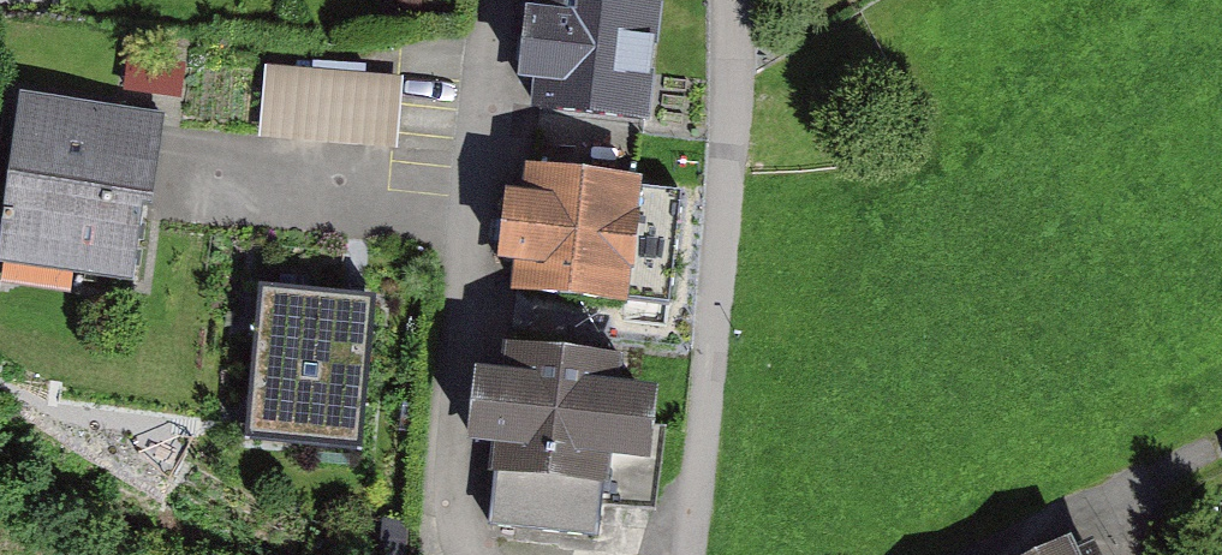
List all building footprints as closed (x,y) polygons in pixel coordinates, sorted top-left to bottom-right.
[(539,91),(649,102),(659,0),(528,0),(522,56),(542,58),(539,91)] [(142,50),(137,83),(195,93),(200,59),(142,50)] [(266,65),(259,136),(399,149),(406,77),(266,65)] [(9,75),(0,163),(0,243),(155,260),(164,172),(185,174),(194,95),(9,75)] [(520,252),(516,288),(631,302),(647,171),(529,157),(526,181),(505,178),(497,249),(520,252)] [(671,248),(681,182),(653,178),(643,244),(671,248)] [(263,279),(247,417),(374,431),(383,348),(368,346),(375,292),(263,279)] [(503,417),(492,525),(595,535),(605,430),(649,435),(655,375),(616,371),(618,347),(521,338),(519,357),(484,353),(478,415),(503,417)] [(1120,546),(1103,554),(1097,541),(1067,554),(1124,554),(1120,546)]
